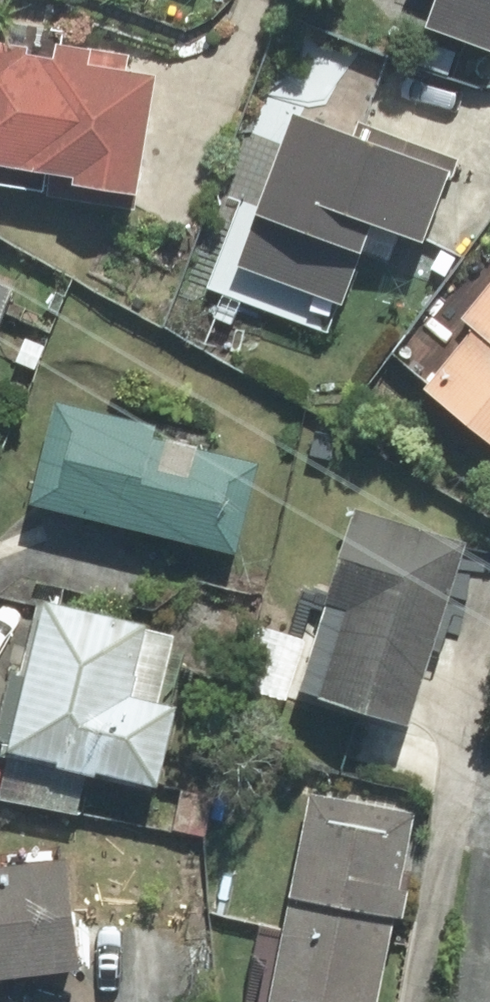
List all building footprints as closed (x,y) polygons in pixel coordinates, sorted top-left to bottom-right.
[(400,33),(489,66),(489,0),(413,0),(400,33)] [(153,74),(128,71),(130,52),(69,45),(71,29),(0,21),(0,196),(137,211),(153,74)] [(238,183),(199,296),(328,340),(363,241),(420,261),(455,160),(290,103),(260,190),(238,183)] [(15,280),(0,274),(0,321),(15,280)] [(489,453),(489,277),(404,385),(489,453)] [(31,514),(232,549),(248,458),(199,450),(201,434),(204,422),(145,412),(143,424),(50,408),(31,514)] [(350,503),(309,639),(248,620),(229,682),(291,700),(409,736),(468,538),(350,503)] [(28,605),(0,756),(0,762),(153,790),(169,705),(159,703),(172,631),(28,605)] [(302,785),(259,1001),(374,1001),(413,807),(302,785)] [(69,981),(62,862),(0,865),(0,985),(69,981)]
